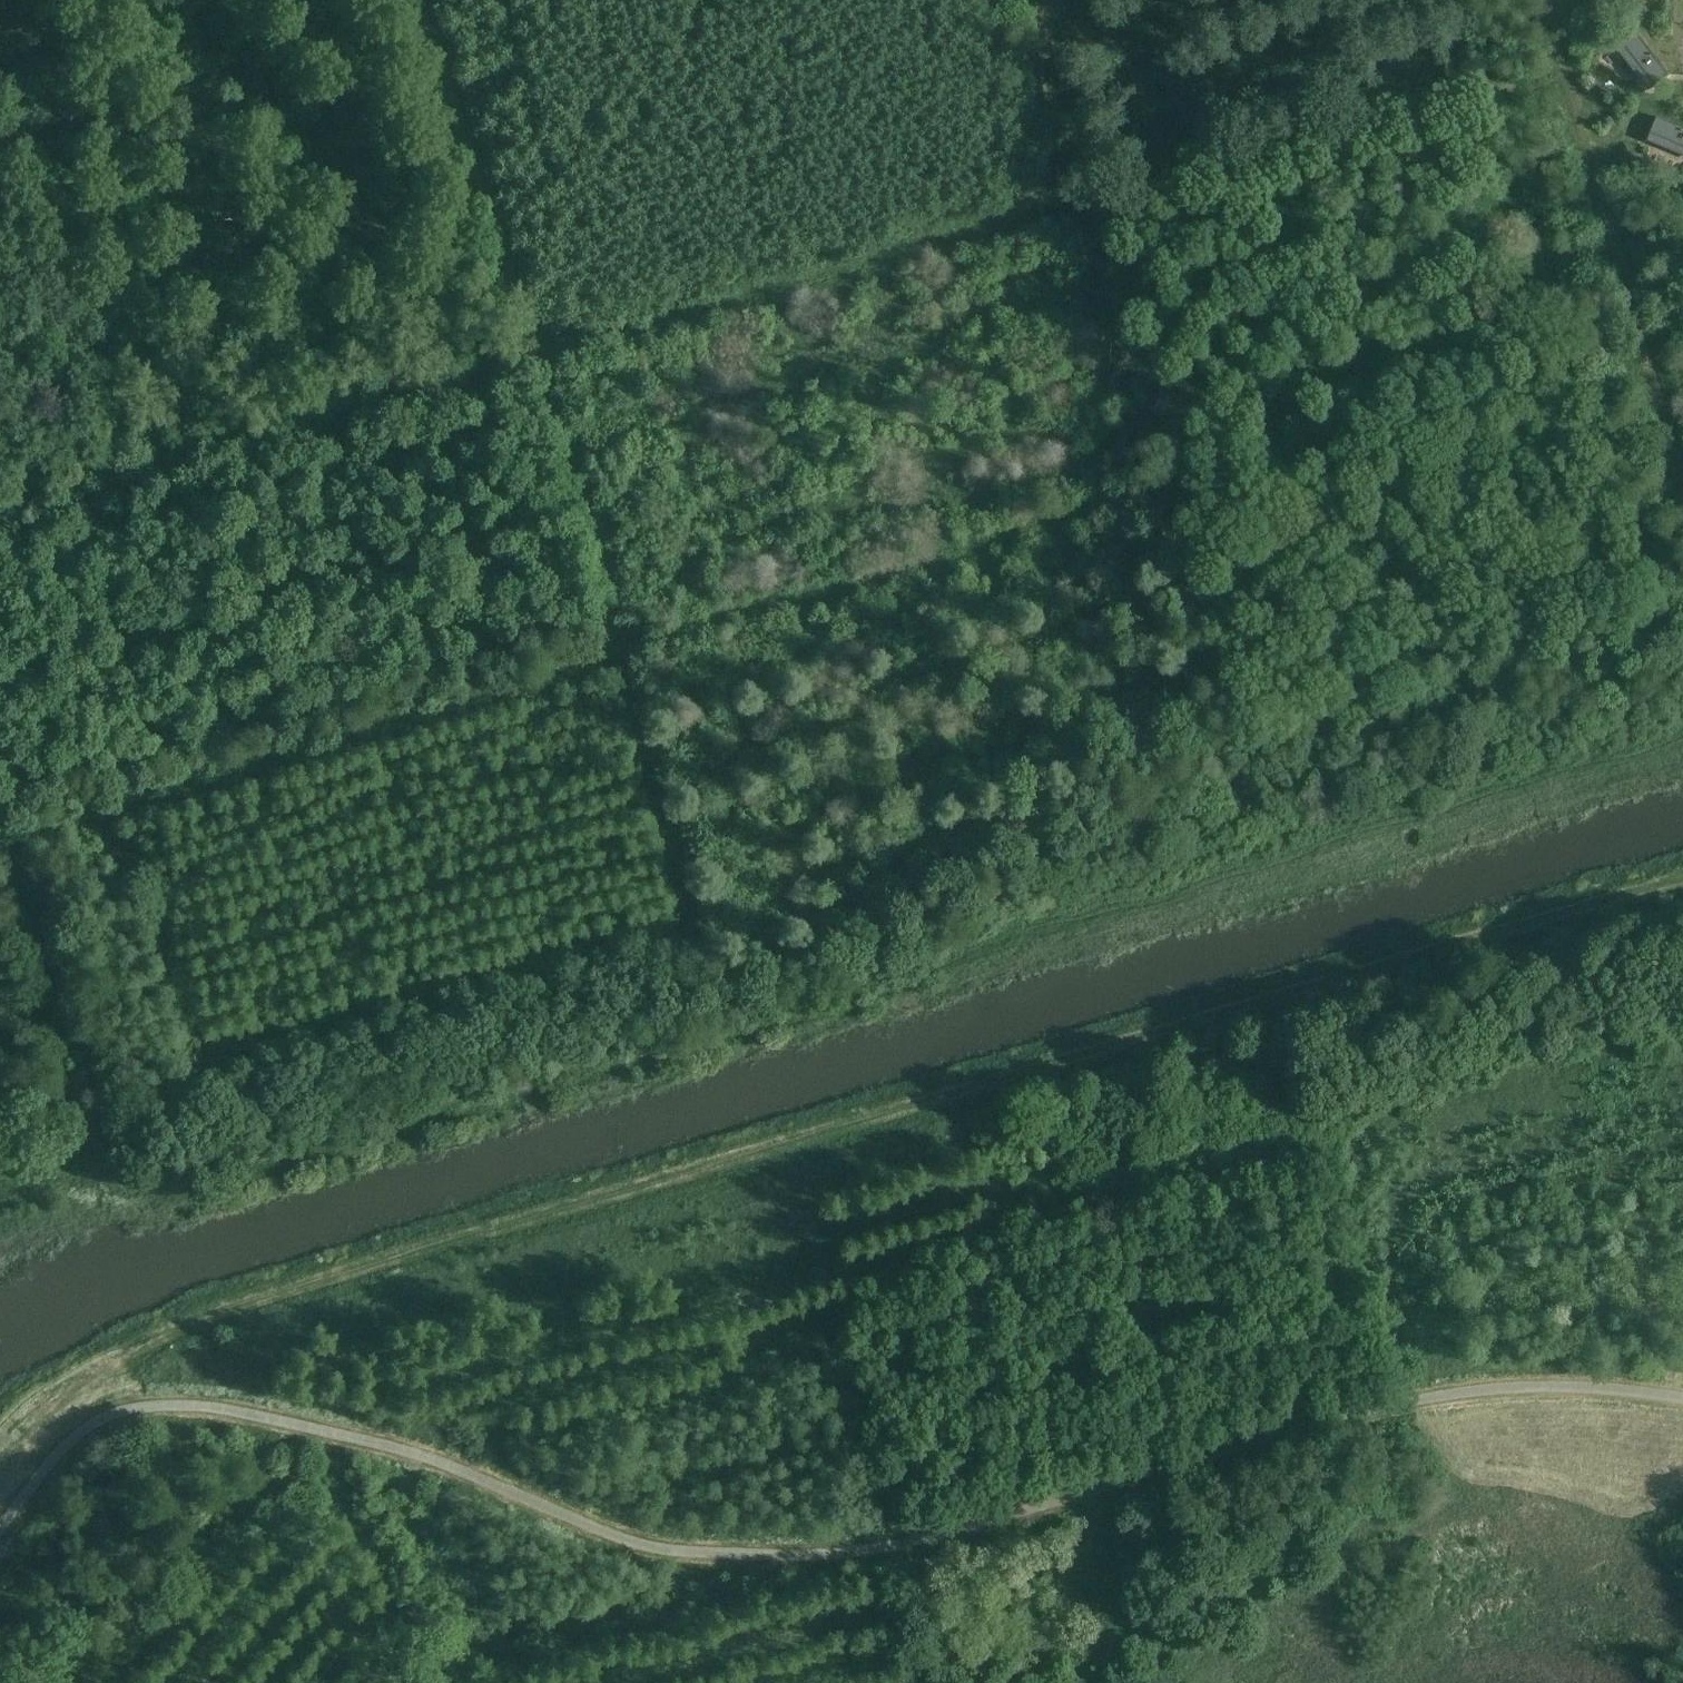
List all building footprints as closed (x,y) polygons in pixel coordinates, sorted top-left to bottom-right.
[(1669,76),(1635,31),(1621,40),(1656,86),(1669,76)] [(1658,119),(1651,134),(1682,147),(1682,130),(1658,119)]
